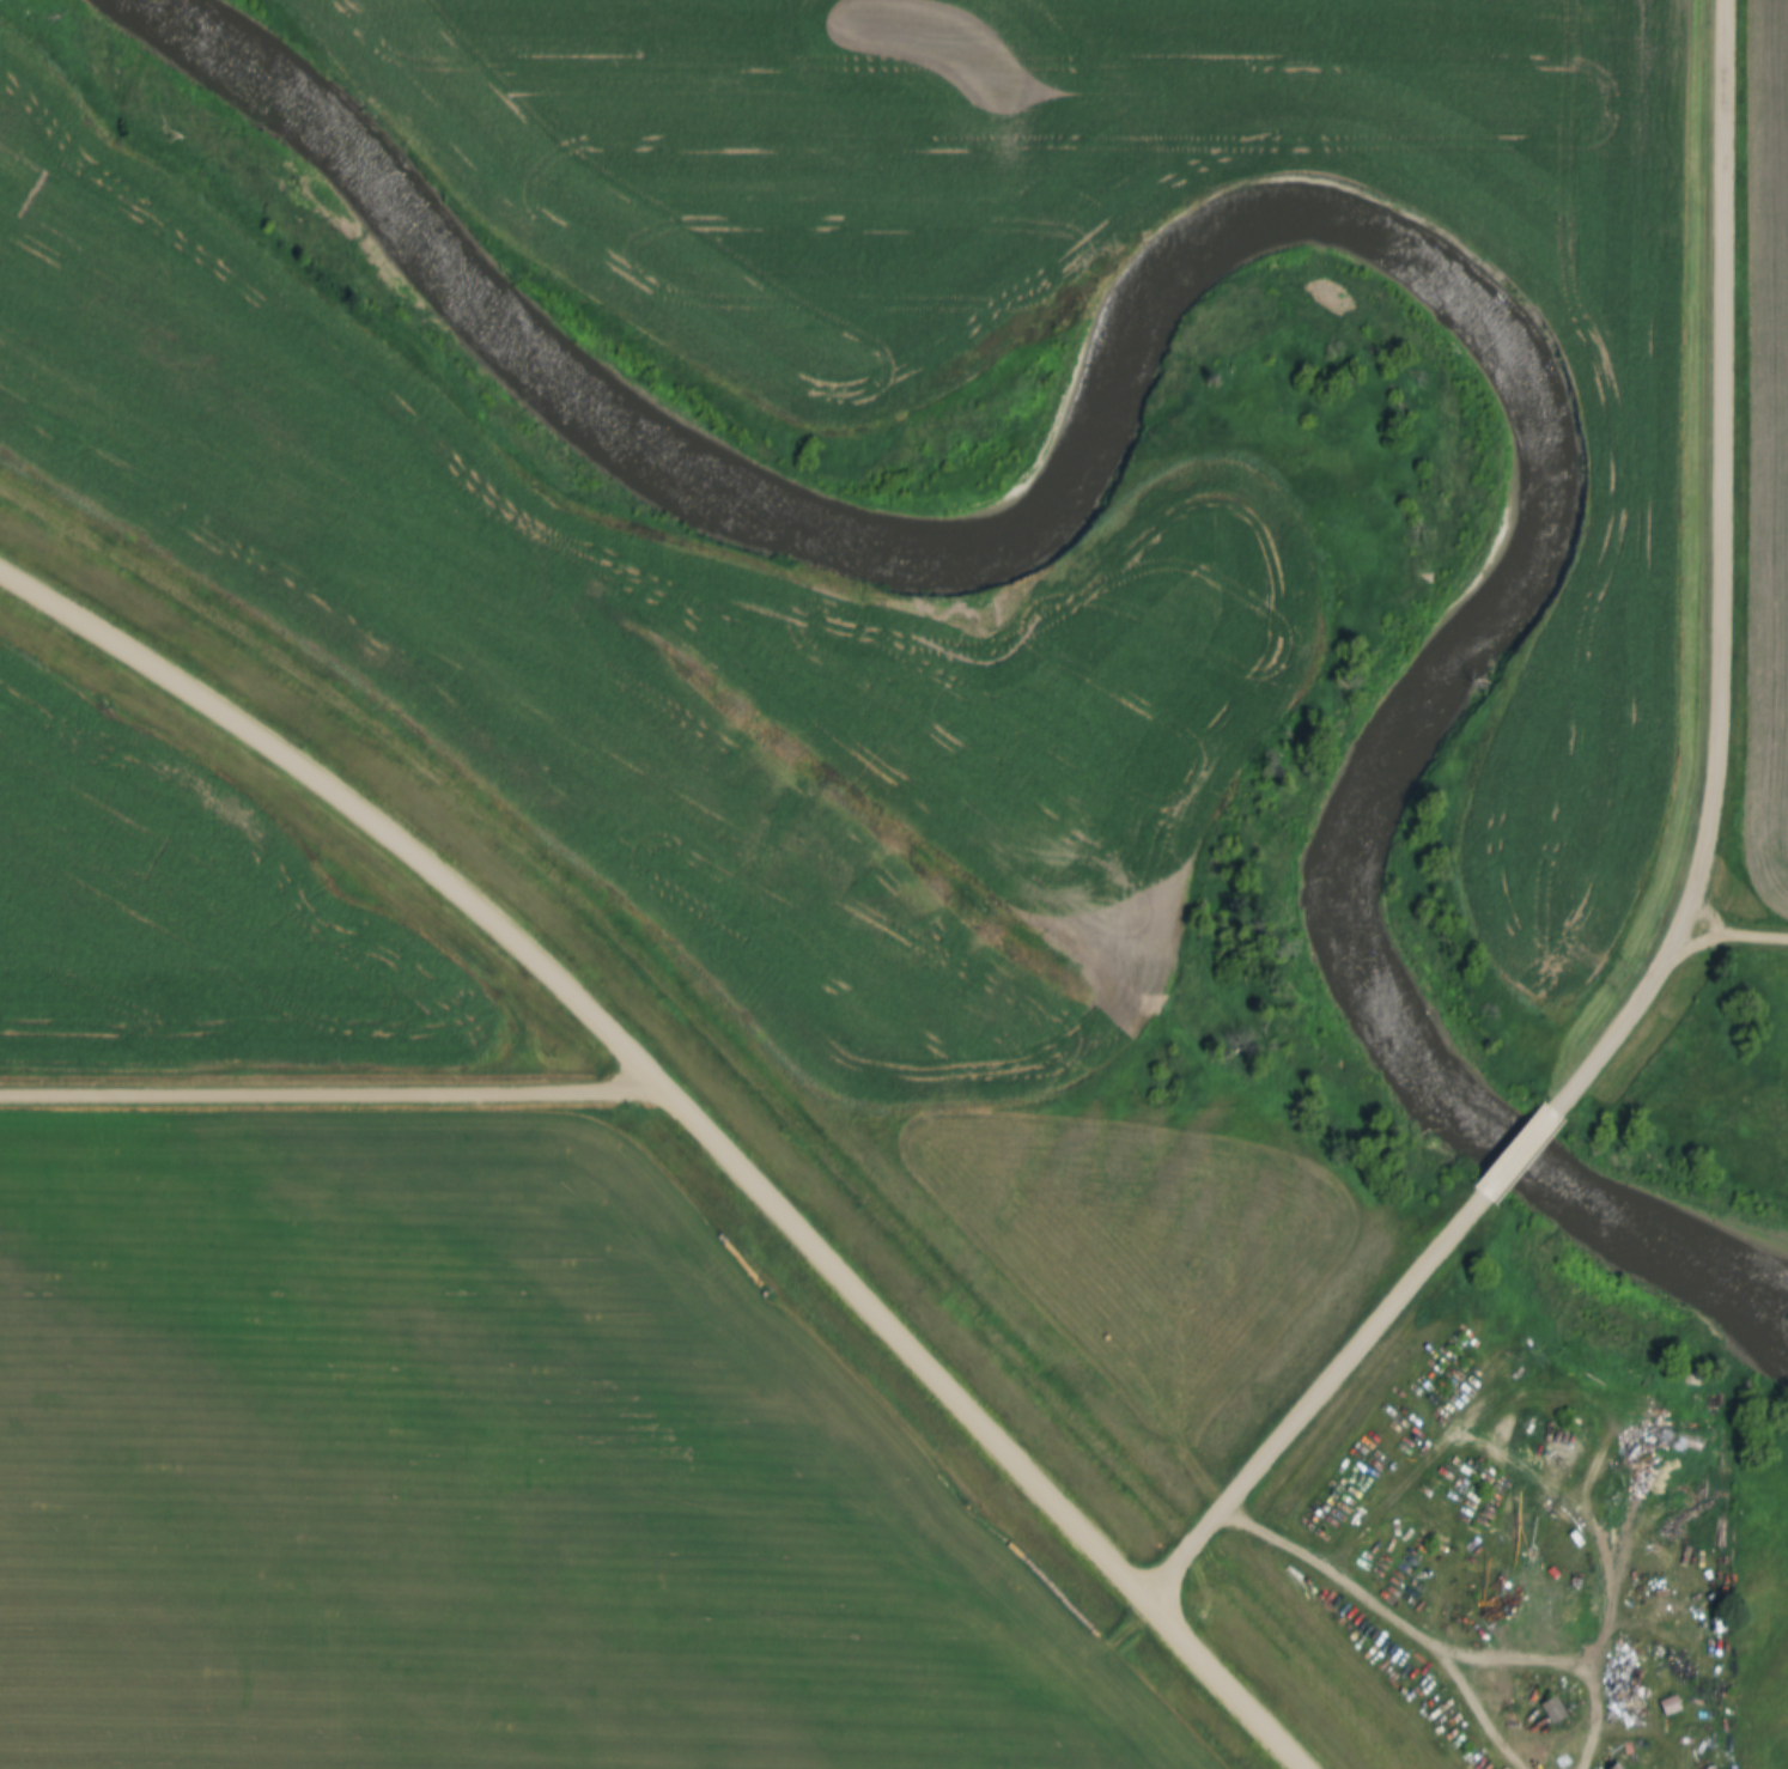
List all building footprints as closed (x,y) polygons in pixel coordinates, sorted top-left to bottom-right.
[(1539,1703),(1555,1695),(1565,1716),(1550,1725),(1539,1703)]
